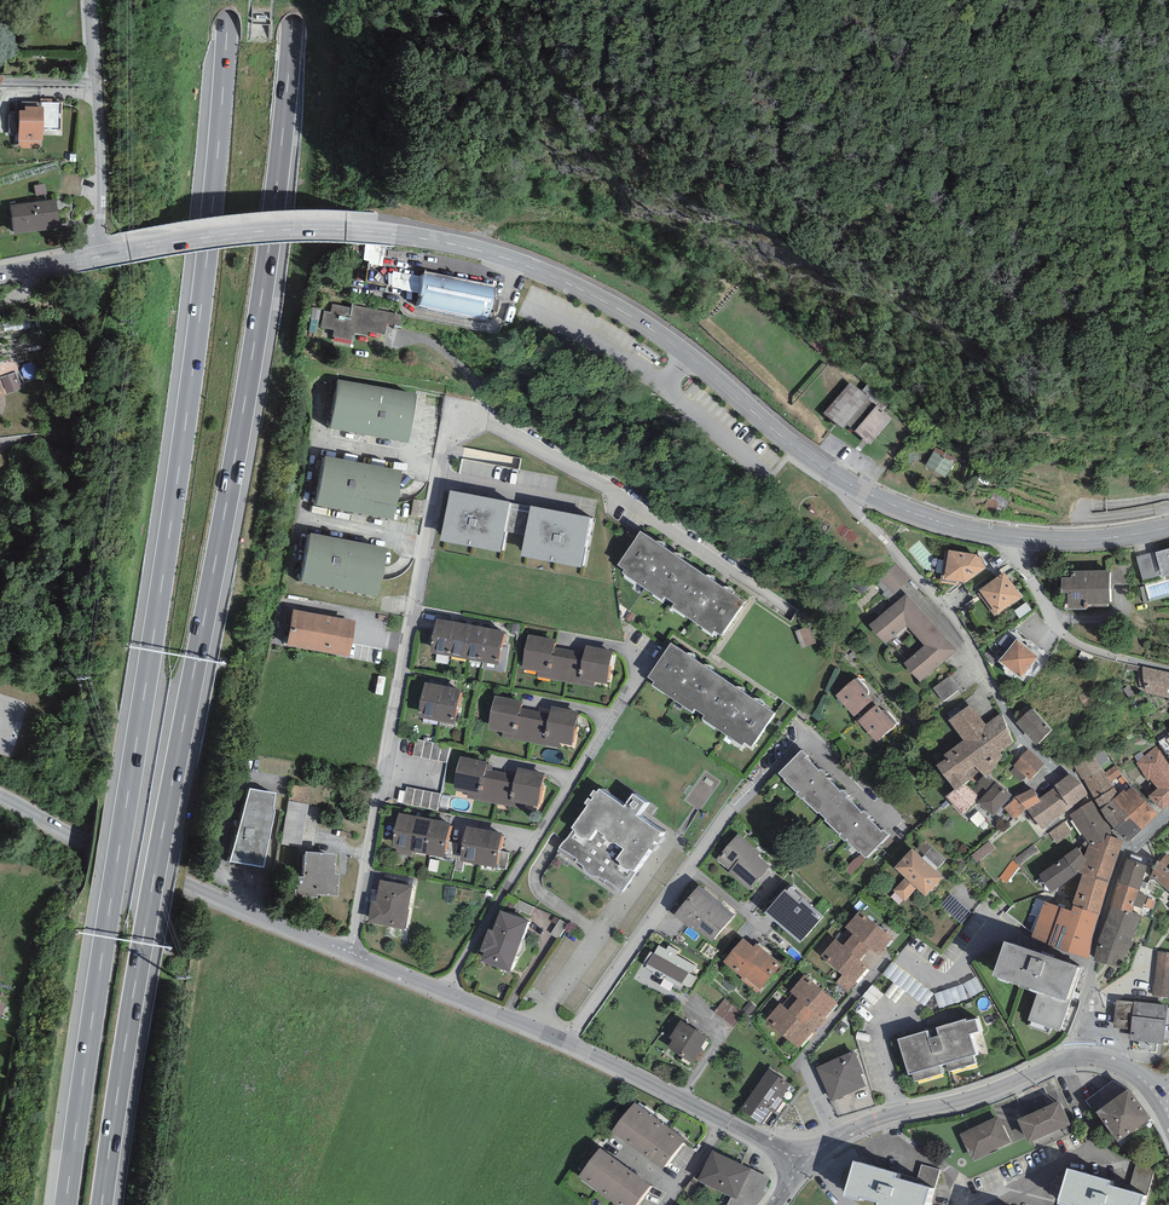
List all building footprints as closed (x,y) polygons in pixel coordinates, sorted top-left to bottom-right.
[(22,102),(22,110),(20,110),(19,149),(41,149),(41,141),(43,141),(43,131),(62,131),(63,99),(41,99),(41,102),(22,102)] [(45,184),(34,186),(36,196),(47,194),(45,184)] [(56,199),(10,205),(14,234),(60,228),(56,199)] [(495,286),(425,271),(424,275),(425,276),(420,296),(423,296),(421,307),(489,321),(491,309),(497,310),(500,300),(495,299),(498,289),(495,288),(495,286)] [(402,315),(352,305),(352,308),(332,304),(331,312),(324,310),(321,327),(334,330),(333,336),(354,340),(356,332),(367,334),(368,331),(385,334),(388,323),(400,326),(402,315)] [(15,372),(1,378),(7,394),(21,388),(15,372)] [(418,394),(339,379),(330,428),(408,443),(418,394)] [(869,398),(850,382),(824,413),(843,429),(847,425),(871,444),(892,419),(868,399),(869,398)] [(956,459),(936,447),(925,466),(945,477),(956,459)] [(920,451),(907,452),(908,461),(921,461),(920,451)] [(402,471),(325,456),(315,505),(392,520),(402,471)] [(510,502),(449,490),(440,540),(500,552),(504,532),(510,502)] [(524,535),(530,505),(510,502),(504,532),(524,535)] [(590,516),(530,505),(524,535),(520,556),(581,568),(590,516)] [(744,602),(640,531),(617,564),(624,569),(622,573),(663,600),(665,597),(674,603),(672,607),(712,634),(714,631),(721,635),(744,602)] [(387,548),(311,533),(301,582),(378,597),(387,548)] [(1155,553),(1162,577),(1168,576),(1168,549),(1155,553)] [(976,554),(949,550),(949,552),(945,551),(940,582),(957,585),(958,581),(966,582),(986,569),(976,554)] [(1143,581),(1160,576),(1153,552),(1136,557),(1143,581)] [(1131,565),(1111,564),(1111,589),(1113,589),(1113,585),(1131,585),(1131,565)] [(899,596),(912,582),(898,568),(884,583),(899,596)] [(1109,571),(1071,571),(1071,577),(1061,577),(1061,593),(1065,593),(1065,610),(1086,610),(1086,606),(1108,606),(1108,604),(1110,604),(1109,571)] [(1004,572),(979,590),(980,592),(978,594),(995,616),(1022,596),(1004,572)] [(957,651),(906,593),(869,626),(886,644),(907,625),(924,645),(904,663),(921,682),(957,651)] [(356,621),(293,609),(286,646),(349,657),(356,621)] [(457,622),(436,618),(429,652),(450,656),(457,622)] [(474,625),(457,622),(450,656),(468,659),(474,625)] [(489,628),(474,625),(468,659),(482,662),(489,628)] [(504,630),(489,628),(482,662),(497,665),(504,630)] [(805,650),(818,646),(814,629),(800,633),(805,650)] [(553,647),(555,639),(528,634),(522,668),(537,671),(549,673),(553,647)] [(1038,657),(1016,639),(998,661),(1020,679),(1038,657)] [(774,713),(671,643),(648,677),(654,682),(652,685),(692,712),(695,709),(705,715),(702,719),(742,746),(744,742),(751,747),(774,713)] [(612,651),(585,646),(584,653),(579,678),(594,681),(606,683),(612,651)] [(584,653),(553,647),(549,673),(537,671),(536,676),(593,686),(594,681),(579,678),(584,653)] [(1143,666),(1143,678),(1146,693),(1168,699),(1168,673),(1157,670),(1143,666)] [(949,677),(933,688),(943,701),(958,690),(949,677)] [(854,679),(836,695),(854,716),(872,700),(867,695),(868,693),(868,692),(868,690),(857,678),(854,680),(854,679)] [(443,686),(424,682),(417,717),(435,721),(443,686)] [(461,690),(443,686),(435,721),(454,725),(461,690)] [(520,709),(521,701),(494,695),(488,729),(503,732),(515,734),(520,709)] [(881,710),(877,705),(858,721),(876,742),(895,726),(895,725),(898,723),(889,713),(887,711),(885,710),(883,710),(881,710)] [(971,705),(948,720),(963,741),(944,755),(946,759),(936,765),(954,789),(955,791),(965,784),(980,772),(983,776),(987,780),(989,776),(1003,755),(1001,753),(1013,744),(1002,712),(985,724),(971,705)] [(578,712),(551,707),(550,714),(545,739),(560,742),(572,744),(578,712)] [(1032,708),(1016,722),(1037,745),(1052,730),(1032,708)] [(550,714),(520,709),(515,734),(503,732),(502,737),(559,748),(560,742),(545,739),(550,714)] [(1160,743),(1168,758),(1168,735),(1158,741),(1160,743)] [(449,746),(416,739),(412,756),(446,763),(449,746)] [(1137,763),(1148,781),(1150,779),(1158,788),(1148,796),(1162,810),(1168,804),(1168,758),(1160,743),(1137,763)] [(1045,764),(1027,749),(1014,766),(1015,767),(1011,772),(1022,781),(1026,777),(1031,780),(1045,764)] [(807,755),(801,750),(779,773),(785,779),(784,780),(797,793),(796,794),(802,799),(802,798),(817,813),(818,812),(825,819),(824,820),(839,835),(838,836),(844,841),(845,840),(859,852),(866,858),(888,835),(882,830),(881,831),(866,817),(868,815),(863,811),(862,812),(846,797),(848,795),(842,790),(840,792),(823,776),(825,774),(821,769),(819,771),(805,757),(807,755)] [(1094,754),(1073,763),(1082,780),(1084,779),(1101,809),(1114,798),(1119,794),(1110,782),(1105,773),(1101,768),(1094,754)] [(485,769),(486,761),(459,756),(453,791),(468,794),(480,796),(485,769)] [(1116,766),(1105,773),(1110,782),(1122,774),(1116,766)] [(543,772),(516,767),(515,775),(510,802),(525,804),(537,807),(543,772)] [(515,775),(485,769),(480,796),(468,794),(467,799),(524,809),(525,804),(510,802),(515,775)] [(1071,773),(1054,785),(1056,787),(1039,798),(1041,802),(1027,809),(1042,830),(1074,806),(1073,806),(1087,794),(1071,773)] [(1011,795),(996,782),(989,776),(987,780),(983,776),(977,782),(979,783),(972,791),(980,798),(978,800),(979,801),(978,802),(994,816),(1011,795)] [(972,791),(965,784),(955,791),(954,789),(945,797),(963,815),(978,800),(980,798),(972,791)] [(1124,789),(1119,794),(1114,798),(1142,830),(1158,814),(1131,786),(1125,792),(1124,789)] [(440,793),(406,787),(403,804),(437,811),(440,793)] [(276,793),(250,788),(230,861),(264,867),(275,812),(274,806),(276,793)] [(1039,798),(1033,788),(1015,796),(1012,799),(1013,800),(1004,808),(1014,819),(1027,809),(1041,802),(1039,798)] [(644,802),(632,793),(623,807),(599,789),(597,793),(594,790),(590,795),(593,798),(591,800),(588,798),(584,803),(588,805),(571,827),(573,829),(557,852),(575,862),(576,861),(582,865),(583,868),(584,870),(586,873),(588,875),(592,876),(595,876),(598,876),(604,881),(605,879),(623,891),(661,832),(635,815),(644,802)] [(1128,842),(1142,830),(1114,798),(1101,809),(1100,810),(1114,828),(1128,842)] [(308,804),(288,801),(281,844),(301,847),(308,804)] [(1091,801),(1069,815),(1089,845),(1091,846),(1104,840),(1107,834),(1111,836),(1110,827),(1091,801)] [(407,851),(414,816),(398,813),(391,848),(407,851)] [(432,819),(414,816),(407,851),(425,855),(432,819)] [(451,823),(432,819),(425,855),(443,858),(451,823)] [(484,829),(466,825),(459,861),(477,865),(484,829)] [(503,833),(484,829),(477,865),(495,868),(503,833)] [(738,833),(716,859),(730,871),(728,872),(749,890),(770,867),(757,856),(760,853),(738,833)] [(1091,846),(1089,845),(1084,856),(1086,859),(1078,872),(1082,874),(1109,883),(1123,840),(1111,836),(1107,834),(1104,840),(1091,846)] [(945,860),(931,847),(924,855),(938,868),(945,860)] [(1084,856),(1077,847),(1038,875),(1051,893),(1077,874),(1078,872),(1086,859),(1084,856)] [(912,848),(894,867),(905,878),(893,890),(905,901),(917,889),(925,897),(944,877),(936,870),(922,857),(912,848)] [(336,854),(305,852),(304,877),(297,877),(295,897),(317,898),(318,895),(338,896),(340,874),(335,874),(336,854)] [(1161,885),(1168,877),(1168,869),(1166,867),(1168,863),(1168,855),(1166,854),(1159,862),(1157,860),(1151,876),(1161,885)] [(938,868),(924,855),(922,857),(936,870),(938,868)] [(1147,865),(1126,859),(1119,883),(1139,889),(1147,865)] [(1109,883),(1082,874),(1072,905),(1073,905),(1099,914),(1109,883)] [(413,886),(380,879),(375,901),(372,901),(367,923),(404,930),(413,886)] [(1119,883),(1118,882),(1111,907),(1132,913),(1134,906),(1142,909),(1146,896),(1139,893),(1139,889),(1119,883)] [(699,885),(674,915),(690,929),(693,926),(712,942),(734,915),(699,885)] [(785,889),(765,912),(800,943),(823,916),(790,887),(787,890),(785,889)] [(971,912),(951,894),(941,905),(961,924),(971,912)] [(534,907),(517,899),(514,907),(530,915),(534,907)] [(1071,911),(1044,902),(1031,937),(1049,943),(1048,945),(1090,960),(1090,945),(1099,914),(1073,905),(1071,911)] [(1132,913),(1111,907),(1100,937),(1093,960),(1120,969),(1130,949),(1140,915),(1132,913)] [(528,921),(499,910),(492,930),(488,929),(480,951),(484,952),(481,961),(509,972),(528,921)] [(892,939),(859,911),(845,927),(847,929),(843,934),(874,961),(892,939)] [(560,919),(550,934),(558,939),(568,924),(560,919)] [(855,984),(874,961),(843,934),(838,940),(835,938),(820,955),(843,974),(836,983),(848,993),(855,984)] [(743,938),(723,961),(744,979),(746,978),(760,990),(781,965),(756,944),(753,947),(743,938)] [(1077,967),(1004,942),(992,976),(1038,991),(1028,1020),(1060,1031),(1070,1002),(1066,1000),(1077,967)] [(666,950),(659,946),(654,954),(650,951),(644,962),(647,964),(645,967),(653,971),(652,974),(662,979),(663,978),(681,987),(682,985),(689,988),(696,976),(689,973),(694,965),(676,955),(678,951),(668,946),(666,950)] [(1158,951),(1153,996),(1168,998),(1168,952),(1158,951)] [(934,994),(892,962),(883,973),(894,982),(906,991),(925,1006),(934,994)] [(837,1004),(804,975),(790,991),(792,993),(788,998),(818,1025),(837,1004)] [(984,990),(976,977),(964,984),(972,997),(984,990)] [(896,1004),(906,991),(894,982),(884,994),(896,1004)] [(963,984),(935,994),(939,1008),(967,999),(963,984)] [(884,995),(872,985),(862,996),(874,1006),(884,995)] [(744,1013),(724,998),(714,1012),(734,1027),(744,1013)] [(798,1048),(818,1025),(788,998),(782,1004),(780,1002),(765,1020),(798,1048)] [(1133,1002),(1116,1000),(1113,1027),(1130,1029),(1133,1002)] [(756,1008),(749,1001),(742,1009),(749,1016),(756,1008)] [(1167,1005),(1133,1002),(1130,1029),(1129,1040),(1163,1044),(1167,1005)] [(926,1030),(897,1039),(908,1075),(912,1073),(914,1081),(942,1073),(939,1065),(946,1063),(948,1071),(976,1063),(974,1054),(976,1054),(970,1034),(979,1032),(975,1018),(966,1021),(965,1019),(936,1027),(938,1035),(929,1038),(926,1030)] [(707,1037),(680,1020),(669,1037),(672,1040),(667,1047),(693,1064),(703,1049),(701,1047),(707,1037)] [(871,1035),(857,1032),(855,1039),(869,1042),(871,1035)] [(853,1050),(816,1067),(831,1102),(866,1086),(861,1074),(864,1073),(853,1050)] [(790,1084),(768,1069),(740,1109),(762,1124),(772,1111),(775,1113),(784,1100),(781,1097),(790,1084)] [(1129,1089),(1096,1112),(1118,1143),(1151,1119),(1129,1089)] [(1059,1100),(1018,1119),(1028,1143),(1070,1124),(1059,1100)] [(612,1132),(629,1144),(650,1114),(633,1102),(612,1132)] [(650,1114),(629,1144),(648,1158),(669,1128),(650,1114)] [(998,1116),(959,1134),(972,1161),(1010,1142),(998,1116)] [(669,1128),(648,1158),(663,1169),(685,1139),(669,1128)] [(578,1177),(595,1189),(617,1160),(600,1148),(578,1177)] [(751,1170),(712,1151),(698,1180),(731,1196),(737,1199),(751,1170)] [(1156,1164),(1137,1158),(1128,1191),(1143,1195),(1147,1196),(1156,1164)] [(617,1160),(595,1189),(614,1203),(636,1174),(617,1160)] [(853,1162),(843,1196),(858,1200),(859,1197),(877,1202),(877,1204),(923,1204),(928,1188),(894,1179),(896,1174),(853,1162)] [(940,1170),(921,1165),(917,1179),(896,1174),(894,1179),(928,1188),(935,1190),(940,1170)] [(1067,1168),(1057,1204),(1060,1204),(1061,1204),(1074,1204),(1077,1204),(1140,1204),(1143,1195),(1128,1191),(1109,1186),(1110,1181),(1067,1168)] [(751,1170),(737,1199),(731,1196),(726,1204),(757,1204),(767,1193),(763,1191),(770,1178),(751,1170)] [(614,1203),(617,1204),(637,1204),(651,1185),(636,1174),(614,1203)]
